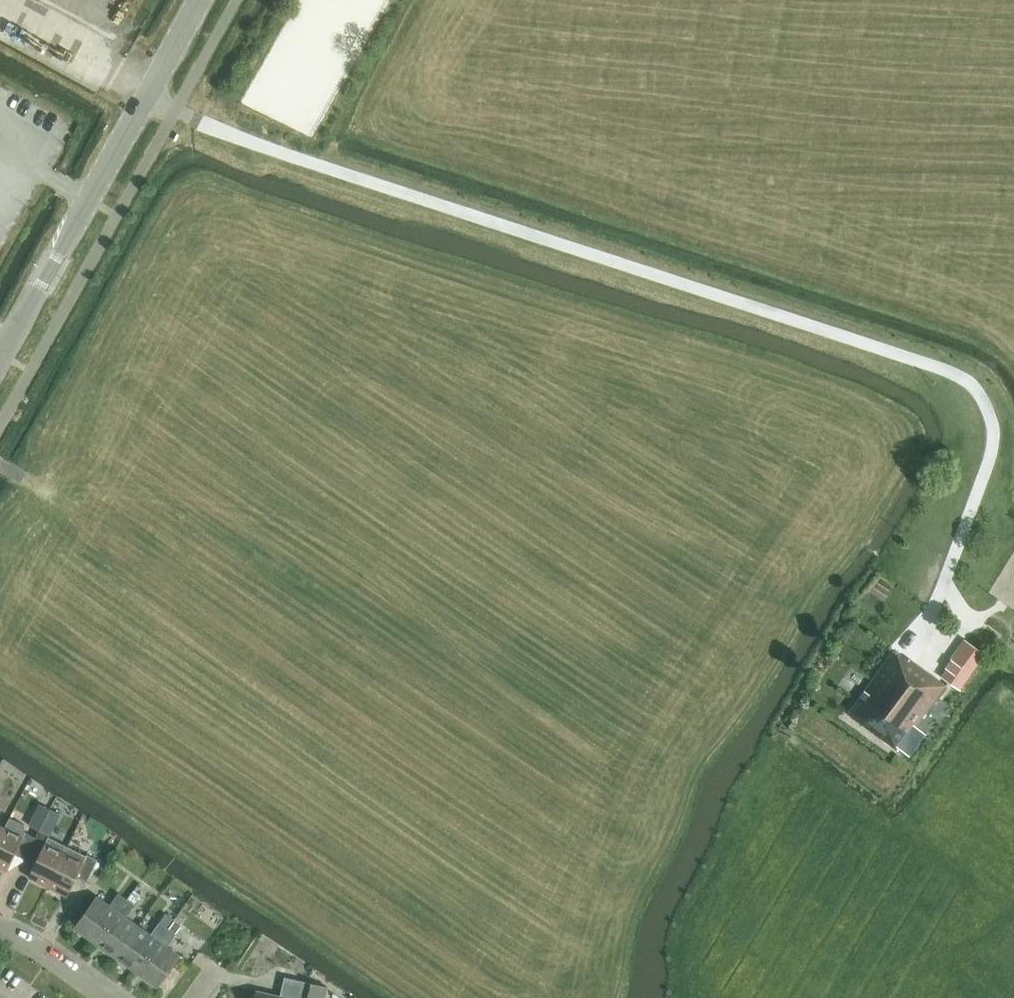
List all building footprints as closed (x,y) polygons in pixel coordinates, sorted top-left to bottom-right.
[(985,653),(967,640),(941,676),(960,689),(985,653)] [(908,661),(894,650),(848,713),(897,749),(913,727),(916,729),(947,686),(910,658),(908,661)] [(50,837),(51,835),(61,814),(50,808),(43,822),(39,830),(36,837),(29,853),(38,857),(29,876),(48,886),(68,846),(50,837)] [(33,817),(29,824),(29,825),(39,829),(39,830),(43,822),(42,822),(33,817)] [(29,853),(36,837),(26,832),(25,825),(11,818),(6,827),(5,827),(0,836),(0,866),(7,870),(25,859),(29,853)] [(87,855),(68,846),(48,886),(68,895),(77,877),(87,881),(98,859),(87,853),(87,855)] [(134,891),(128,899),(134,904),(135,904),(141,895),(134,891)] [(96,941),(127,898),(119,893),(109,906),(96,897),(75,927),(96,941)] [(96,941),(117,956),(138,926),(125,917),(134,904),(128,899),(127,898),(96,941)] [(223,922),(210,912),(199,928),(212,938),(223,922)] [(184,924),(178,919),(171,928),(177,933),(184,924)] [(138,926),(117,956),(137,970),(168,927),(160,922),(150,935),(138,926)] [(168,927),(137,970),(159,985),(180,956),(167,947),(176,933),(168,927)] [(285,976),(283,984),(280,996),(257,990),(255,997),(326,997),(329,986),(285,976)]
